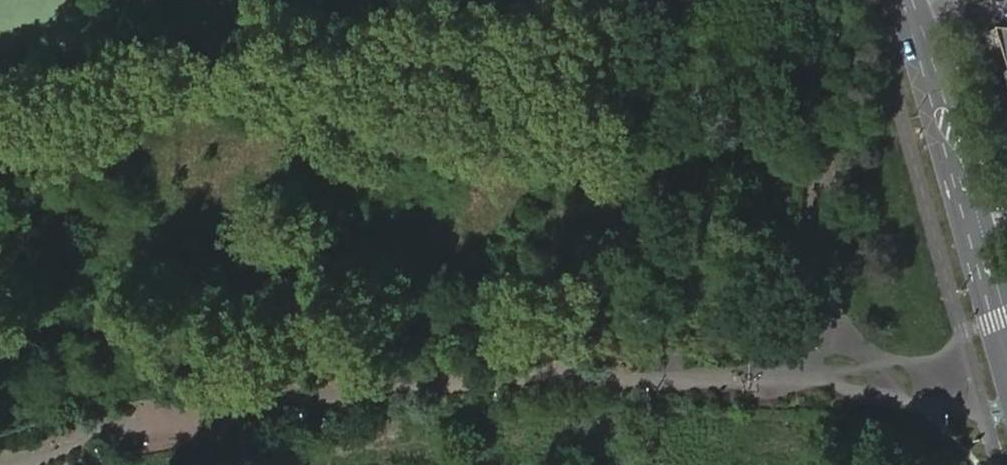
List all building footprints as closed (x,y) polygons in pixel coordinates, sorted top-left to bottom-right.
[(1006,61),(1006,24),(995,23),(1006,61)]
